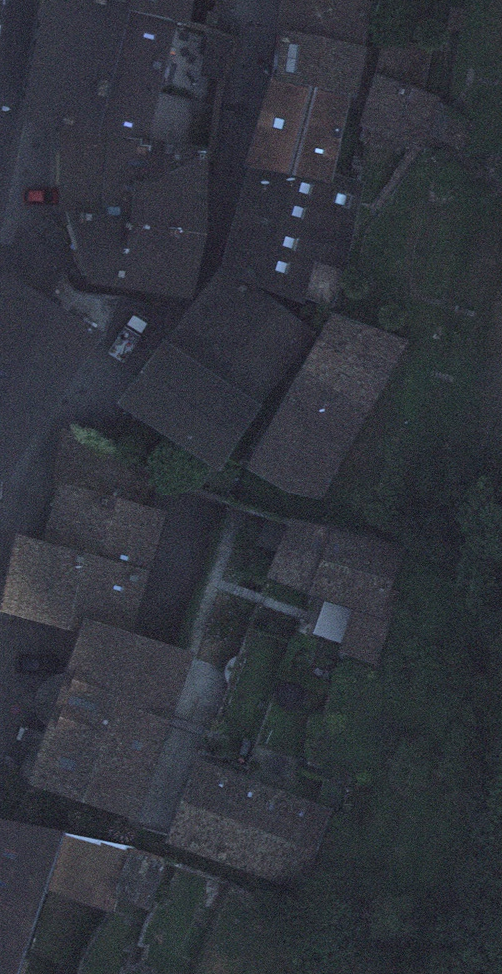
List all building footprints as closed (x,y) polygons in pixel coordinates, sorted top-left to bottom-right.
[(175,24),(77,0),(41,0),(21,113),(152,133),(175,24)] [(175,24),(226,37),(232,0),(77,0),(175,24)] [(359,0),(279,0),(273,29),(280,31),(365,48),(374,3),(359,0)] [(356,92),(365,48),(280,31),(271,75),(350,91),(356,92)] [(431,46),(386,38),(366,118),(373,121),(367,136),(400,150),(406,133),(422,140),(428,124),(459,145),(471,127),(433,104),(437,96),(423,91),(431,46)] [(331,186),(350,91),(271,75),(244,166),(331,186)] [(130,216),(135,151),(60,147),(59,210),(65,210),(130,216)] [(209,156),(135,151),(130,216),(128,226),(208,233),(209,156)] [(356,192),(331,186),(244,166),(223,263),(305,296),(315,260),(344,266),(356,192)] [(192,300),(208,233),(128,226),(130,216),(65,210),(88,283),(192,300)] [(24,243),(0,292),(0,493),(4,467),(115,301),(77,290),(64,306),(44,290),(56,267),(24,243)] [(313,333),(220,267),(164,338),(116,403),(222,471),(263,404),(313,333)] [(408,343),(334,314),(245,465),(317,502),(408,343)] [(56,486),(42,540),(20,534),(0,614),(78,633),(84,617),(133,633),(149,567),(163,513),(56,486)] [(146,583),(183,593),(207,502),(170,492),(146,583)] [(398,550),(295,519),(272,571),(361,602),(345,646),(379,656),(399,594),(384,588),(398,550)] [(195,654),(133,633),(84,617),(78,633),(29,780),(141,817),(195,654)] [(322,809),(203,764),(177,832),(296,878),(322,809)] [(0,820),(0,973),(20,973),(23,967),(66,831),(0,820)]
